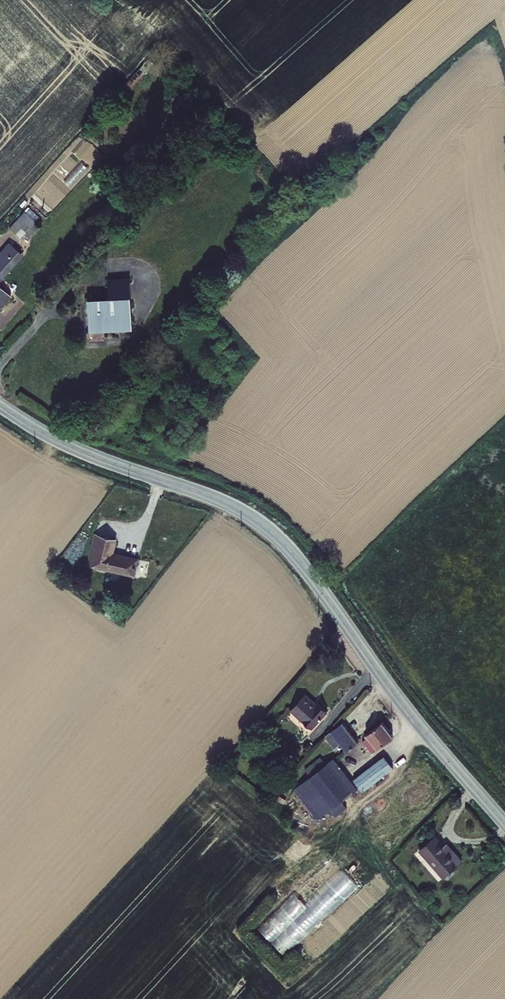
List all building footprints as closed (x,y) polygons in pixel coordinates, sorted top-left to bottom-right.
[(30,228),(19,218),(4,234),(16,245),(30,228)] [(21,262),(18,260),(8,250),(0,258),(0,284),(21,262)] [(132,286),(110,286),(110,304),(88,305),(89,333),(133,332),(132,286)] [(10,301),(0,291),(0,313),(10,301)] [(140,583),(144,567),(119,559),(122,546),(103,540),(94,568),(140,583)] [(316,710),(305,699),(289,716),(310,735),(328,715),(319,707),(316,710)] [(363,740),(366,745),(374,755),(394,739),(383,724),(363,740)] [(333,733),(325,741),(333,752),(341,747),(346,753),(357,744),(343,726),(334,734),(333,733)] [(322,823),(333,815),(338,822),(351,813),(346,805),(359,794),(340,766),(336,760),(326,767),(320,759),(304,772),(311,779),(296,790),(322,823)] [(386,761),(358,782),(367,796),(395,773),(386,761)] [(413,798),(402,807),(409,814),(419,804),(413,798)] [(435,835),(421,850),(447,876),(466,856),(458,847),(454,852),(435,835)] [(258,929),(284,956),(358,887),(331,859),(258,929)]
